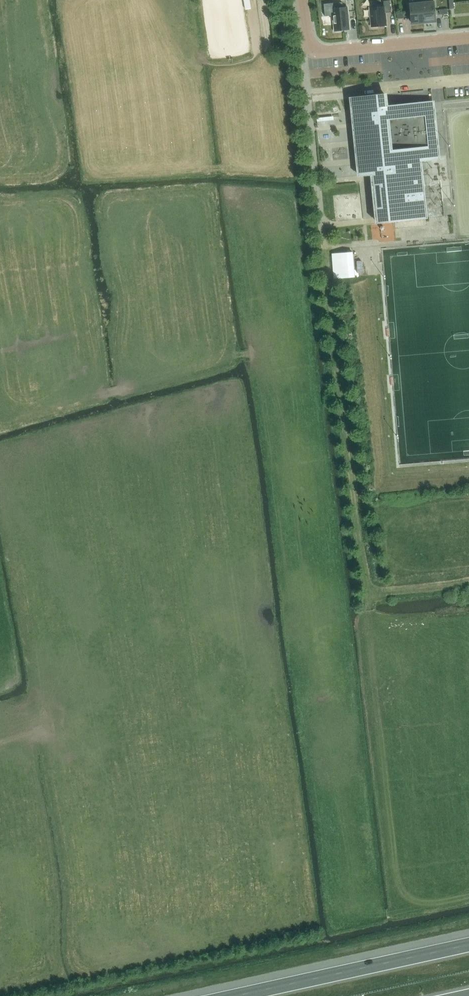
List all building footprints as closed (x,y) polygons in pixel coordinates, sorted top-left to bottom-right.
[(384,6),(370,7),(372,27),(386,26),(385,13),(391,12),(390,0),(383,1),(384,6)] [(325,4),(324,4),(325,17),(334,16),(335,31),(349,30),(347,7),(343,8),(343,2),(342,2),(342,3),(325,5),(325,4)] [(424,22),(435,21),(434,2),(422,3),(424,22)] [(412,23),(424,22),(422,3),(410,4),(412,23)] [(385,94),(351,97),(359,176),(372,174),(377,223),(426,218),(420,160),(439,158),(433,101),(389,105),(386,106),(385,94)] [(318,123),(331,123),(330,111),(318,111),(318,123)] [(332,253),(334,278),(336,278),(354,276),(353,252),(332,253)]
